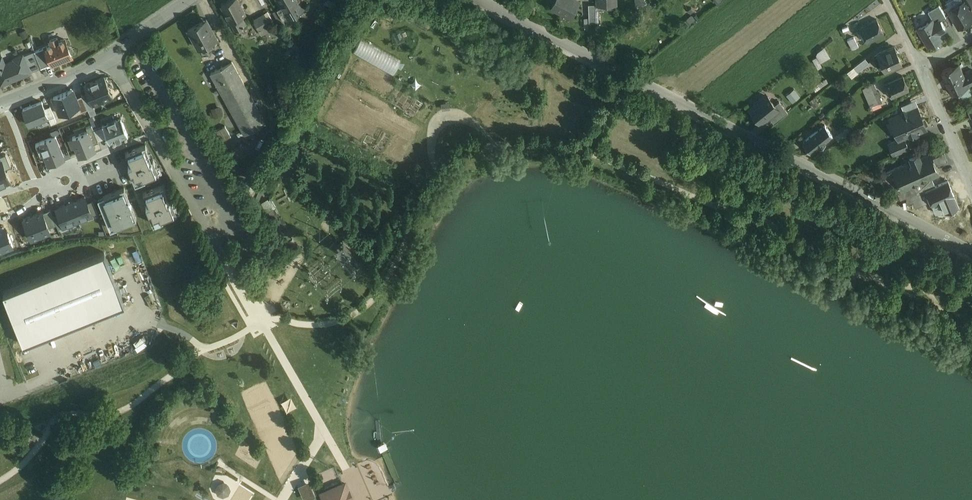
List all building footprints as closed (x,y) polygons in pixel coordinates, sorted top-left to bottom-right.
[(222,4),(231,21),(232,20),(240,16),(246,12),(240,0),(229,0),(222,4)] [(283,5),(289,15),(304,6),(301,0),(280,0),(283,5)] [(578,0),(556,0),(553,6),(572,16),(579,1),(578,0)] [(950,9),(960,26),(971,20),(971,11),(970,7),(966,0),(965,0),(950,9)] [(940,4),(929,10),(934,19),(934,18),(936,22),(941,19),(941,20),(947,16),(940,4)] [(289,15),(283,5),(278,8),(284,18),(289,15)] [(272,25),(265,13),(264,13),(265,13),(254,19),(254,18),(254,19),(260,31),(261,31),(260,29),(270,23),(271,25),(272,25)] [(240,16),(232,20),(236,29),(245,24),(240,16)] [(877,18),(860,27),(867,41),(884,32),(877,18)] [(936,22),(934,18),(934,19),(919,27),(929,45),(945,36),(942,30),(946,28),(941,20),(941,19),(936,22)] [(208,29),(203,21),(189,29),(199,47),(218,37),(212,27),(208,29)] [(311,25),(307,35),(312,38),(317,28),(311,25)] [(855,36),(848,39),(853,48),(859,45),(855,36)] [(72,56),(65,39),(59,41),(58,37),(51,40),(52,44),(46,46),(53,63),(53,64),(72,56)] [(355,53),(395,74),(403,59),(362,38),(355,53)] [(895,45),(881,52),(884,60),(881,61),(885,70),(903,62),(895,45)] [(35,51),(42,67),(53,63),(46,46),(35,51)] [(817,52),(822,61),(832,55),(827,46),(817,52)] [(42,67),(35,51),(24,55),(30,72),(42,67)] [(31,73),(30,72),(24,55),(23,54),(15,58),(16,60),(6,64),(2,56),(0,57),(0,81),(1,85),(31,73)] [(866,57),(855,66),(859,70),(870,62),(866,57)] [(232,61),(212,72),(245,133),(266,122),(232,61)] [(960,63),(943,71),(953,92),(959,90),(970,85),(970,84),(965,75),(960,63)] [(904,75),(886,82),(892,97),(910,89),(904,75)] [(105,77),(86,85),(89,92),(93,104),(113,96),(105,77)] [(874,80),(863,87),(871,106),(883,101),(874,80)] [(959,90),(963,100),(971,96),(971,89),(970,85),(959,90)] [(61,114),(80,107),(73,89),(54,97),(61,114)] [(93,104),(89,92),(83,94),(90,110),(95,108),(93,104)] [(759,100),(750,107),(761,122),(770,115),(779,108),(775,104),(769,95),(761,102),(759,100)] [(819,104),(815,97),(811,100),(815,107),(819,104)] [(779,108),(770,115),(775,122),(789,111),(780,100),(775,104),(779,108)] [(43,102),(24,109),(30,125),(49,117),(45,108),(43,102)] [(51,106),(45,108),(49,117),(52,125),(58,123),(51,106)] [(917,107),(908,111),(904,109),(903,113),(892,118),(900,139),(905,137),(926,128),(917,107)] [(122,118),(94,129),(99,141),(108,137),(111,143),(129,136),(122,118)] [(826,124),(803,142),(811,151),(819,145),(820,145),(826,141),(826,140),(833,134),(826,124)] [(88,131),(94,144),(99,142),(99,141),(94,129),(92,125),(87,127),(88,131)] [(226,125),(216,131),(222,141),(232,136),(226,125)] [(88,131),(71,138),(74,147),(76,146),(81,156),(87,153),(93,151),(96,150),(94,144),(88,131)] [(57,135),(36,143),(41,155),(44,154),(48,165),(66,158),(57,135)] [(905,137),(900,139),(890,143),(894,154),(909,147),(905,137)] [(146,145),(127,153),(131,164),(129,164),(137,183),(160,174),(154,158),(152,159),(146,145)] [(930,154),(881,175),(886,187),(900,181),(906,195),(911,193),(916,204),(923,201),(920,194),(927,191),(927,190),(936,186),(932,177),(938,174),(930,154)] [(936,186),(927,190),(927,191),(933,204),(941,200),(954,195),(955,195),(949,180),(936,186)] [(164,185),(144,193),(149,204),(147,205),(154,223),(178,214),(172,199),(170,199),(164,185)] [(125,187),(99,198),(112,229),(138,218),(125,187)] [(85,195),(71,201),(79,222),(83,220),(82,219),(87,217),(87,218),(93,216),(93,214),(88,202),(85,195)] [(954,195),(941,200),(946,211),(959,205),(954,195)] [(263,202),(268,210),(277,204),(272,196),(263,202)] [(93,200),(88,202),(93,214),(98,212),(93,200)] [(941,200),(933,204),(936,211),(944,212),(946,211),(941,200)] [(79,222),(71,201),(55,207),(58,214),(54,216),(57,224),(59,229),(63,227),(64,228),(69,226),(68,224),(75,222),(76,223),(79,222)] [(44,212),(50,227),(57,224),(54,216),(51,209),(44,212)] [(44,212),(43,212),(24,219),(32,239),(51,231),(50,227),(44,212)] [(344,254),(353,250),(350,241),(340,245),(344,254)] [(104,252),(4,293),(24,343),(125,303),(104,252)] [(278,264),(267,270),(270,277),(282,271),(278,264)] [(311,478),(299,484),(305,499),(306,499),(318,495),(311,478)] [(228,484),(224,482),(219,484),(218,488),(220,492),(224,494),(228,492),(230,488),(228,484)] [(322,493),(325,499),(352,499),(349,495),(351,494),(346,483),(344,484),(322,493)]
